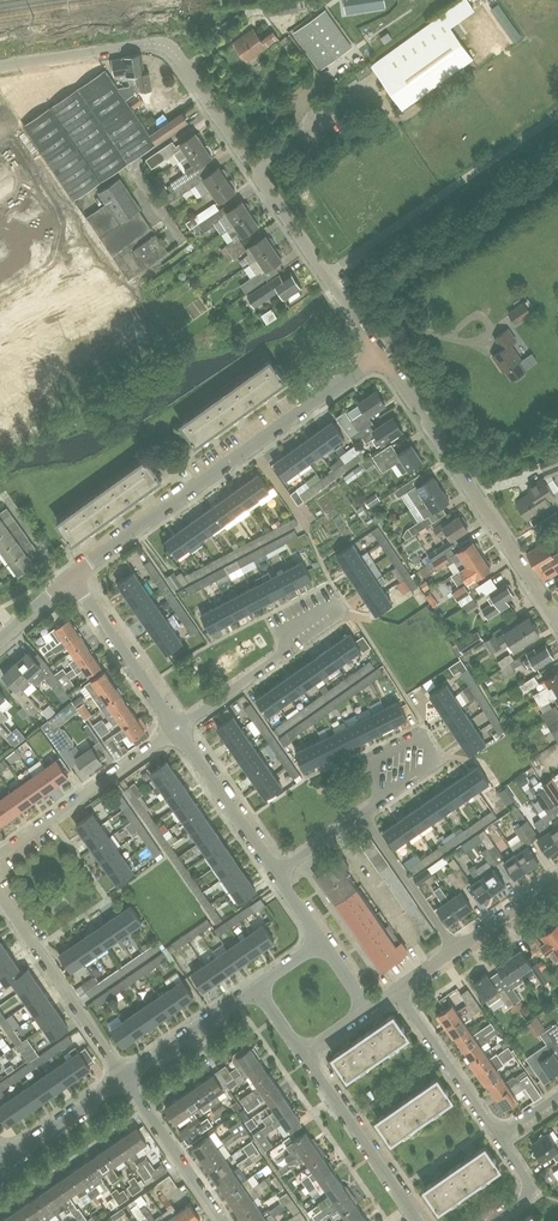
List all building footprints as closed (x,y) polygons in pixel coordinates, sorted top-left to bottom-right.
[(314,0),(296,0),(265,5),(266,14),(308,8),(308,6),(315,5),(314,0)] [(451,27),(475,10),(468,0),(463,0),(372,66),(403,108),(473,58),(451,27)] [(521,36),(498,3),(491,8),(515,41),(521,36)] [(351,47),(326,11),(295,32),(321,68),(351,47)] [(244,21),(239,13),(214,28),(219,36),(244,21)] [(189,31),(192,29),(197,26),(190,14),(182,20),(189,31)] [(375,15),(350,32),(360,46),(386,28),(375,15)] [(216,36),(211,27),(206,30),(211,39),(216,36)] [(248,61),(275,41),(270,34),(262,40),(254,27),(234,41),(248,61)] [(153,89),(150,71),(145,72),(142,53),(131,55),(137,91),(153,89)] [(137,91),(131,55),(124,56),(124,57),(113,59),(115,75),(127,73),(127,75),(128,79),(129,79),(130,85),(119,87),(127,99),(137,92),(137,91)] [(367,66),(357,73),(360,78),(370,71),(367,66)] [(156,142),(150,134),(127,99),(119,87),(107,69),(24,125),(74,199),(156,142)] [(135,108),(144,102),(139,95),(130,101),(135,108)] [(150,134),(156,142),(157,143),(188,121),(182,112),(169,120),(159,127),(150,134)] [(169,120),(164,113),(154,120),(159,127),(169,120)] [(180,161),(204,144),(196,132),(176,146),(173,141),(146,159),(152,168),(174,153),(180,161)] [(212,156),(210,153),(212,152),(212,150),(209,145),(207,145),(205,146),(204,144),(180,161),(187,171),(171,182),(175,188),(196,174),(192,170),(212,156)] [(199,180),(196,174),(175,188),(176,189),(160,199),(165,205),(195,184),(203,195),(212,189),(227,178),(226,177),(228,175),(228,173),(225,169),(223,168),(221,169),(219,167),(199,180)] [(99,192),(107,203),(87,216),(100,235),(113,254),(152,227),(139,209),(141,208),(120,177),(99,192)] [(235,190),(233,187),(235,186),(236,184),(232,180),(230,179),(229,180),(227,178),(212,189),(220,201),(235,190)] [(226,229),(251,213),(250,211),(251,210),(252,208),(248,203),(246,202),(245,204),(243,201),(223,214),(219,209),(198,223),(193,226),(193,227),(196,232),(202,228),(204,232),(212,226),(211,224),(219,219),(226,229)] [(194,216),(198,223),(219,209),(215,202),(194,216)] [(68,208),(10,243),(38,289),(59,276),(62,282),(86,267),(81,260),(95,252),(68,208)] [(259,225),(257,222),(259,221),(259,219),(256,214),(254,214),(252,215),(251,213),(226,229),(234,240),(220,249),(224,255),(242,243),(239,238),(243,235),(244,235),(259,225)] [(129,244),(114,255),(130,278),(169,251),(156,233),(133,250),(129,244)] [(250,263),(274,247),(273,245),(275,244),(275,242),(272,237),(270,237),(268,238),(266,235),(246,248),(242,243),(224,255),(223,256),(227,261),(233,257),(234,258),(246,250),(249,254),(245,256),(250,263)] [(282,258),(280,256),(282,255),(282,252),(279,248),(277,247),(275,249),(274,247),(250,263),(250,264),(256,274),(241,285),(246,293),(267,278),(262,272),(282,258)] [(291,272),(281,278),(279,276),(248,297),(254,306),(279,290),(285,299),(288,297),(291,301),(301,294),(298,290),(301,288),(291,272)] [(532,313),(525,303),(510,313),(517,324),(532,313)] [(514,336),(510,330),(496,338),(503,348),(493,355),(501,366),(503,365),(512,379),(513,378),(514,380),(517,380),(525,375),(526,372),(524,370),(526,369),(520,361),(522,360),(508,340),(514,336)] [(271,359),(241,380),(256,401),(261,397),(279,384),(284,380),(285,379),(271,359)] [(256,401),(241,380),(211,401),(226,422),(232,418),(249,405),(256,401)] [(368,415),(385,404),(376,391),(359,402),(365,411),(351,420),(345,412),(337,417),(349,436),(372,421),(368,415)] [(220,426),(226,422),(211,401),(181,422),(196,443),(197,443),(202,439),(220,426)] [(382,443),(402,430),(393,417),(376,428),(372,421),(349,436),(354,443),(362,438),(366,443),(377,436),(382,443)] [(344,436),(333,421),(321,429),(332,445),(344,436)] [(332,445),(321,429),(309,438),(320,453),(332,445)] [(320,453),(309,438),(298,446),(309,462),(320,453)] [(423,461),(412,444),(396,455),(392,449),(394,448),(391,444),(373,456),(383,471),(402,459),(409,470),(423,461)] [(309,462),(298,446),(286,454),(297,470),(309,462)] [(351,448),(340,456),(345,462),(349,468),(358,461),(361,464),(362,463),(367,460),(360,450),(355,453),(351,448)] [(297,470),(286,454),(274,463),(285,478),(297,470)] [(157,471),(147,457),(117,479),(132,499),(137,495),(155,483),(161,479),(162,478),(157,471)] [(367,460),(362,463),(365,468),(373,463),(370,458),(367,460)] [(345,462),(333,471),(337,476),(349,468),(345,462)] [(555,497),(553,493),(557,490),(557,489),(557,487),(553,479),(552,475),(557,473),(557,464),(544,470),(546,476),(543,477),(546,480),(545,481),(543,479),(529,488),(532,492),(517,502),(519,504),(518,504),(518,505),(521,510),(522,511),(523,510),(528,519),(529,518),(531,520),(538,516),(536,513),(551,504),(549,501),(555,497)] [(333,471),(321,479),(326,485),(337,476),(333,471)] [(258,498),(270,490),(258,474),(246,483),(258,498)] [(352,480),(348,474),(344,477),(348,483),(352,480)] [(417,505),(441,488),(433,476),(418,487),(417,486),(414,487),(410,481),(394,492),(398,498),(407,492),(417,505)] [(126,504),(132,499),(117,479),(87,500),(102,520),(108,516),(126,504)] [(321,479),(310,487),(314,493),(326,485),(321,479)] [(246,507),(258,498),(246,483),(235,491),(246,507)] [(298,505),(314,493),(310,487),(300,495),(296,489),(290,494),(298,505)] [(406,541),(413,536),(433,522),(429,516),(435,512),(434,511),(449,501),(441,488),(417,505),(410,509),(419,522),(406,530),(403,536),(406,541)] [(223,499),(235,515),(246,507),(235,491),(223,499)] [(365,500),(369,507),(380,500),(376,493),(365,500)] [(212,508),(223,523),(235,515),(223,499),(212,508)] [(96,525),(102,520),(87,500),(58,521),(73,542),(73,541),(78,538),(96,525)] [(362,506),(357,510),(360,515),(366,511),(362,506)] [(9,528),(7,526),(2,520),(11,513),(7,507),(0,513),(0,535),(9,528)] [(200,516),(212,531),(223,523),(212,508),(200,516)] [(200,540),(212,531),(200,516),(189,524),(200,540)] [(296,516),(283,523),(286,530),(300,523),(296,516)] [(468,529),(466,526),(468,525),(462,517),(461,518),(459,516),(446,525),(444,522),(434,529),(439,537),(446,532),(452,539),(428,554),(432,560),(444,553),(458,543),(454,537),(468,529)] [(15,537),(11,531),(20,525),(16,519),(7,526),(9,528),(0,535),(0,547),(2,551),(17,540),(15,537)] [(286,530),(283,523),(270,530),(273,537),(286,530)] [(177,532),(188,548),(200,540),(189,524),(177,532)] [(302,526),(288,533),(292,539),(298,536),(305,549),(312,545),(302,526)] [(381,543),(387,539),(378,527),(372,531),(381,543)] [(256,537),(260,543),(273,537),(270,530),(256,537)] [(26,552),(24,549),(19,543),(28,537),(24,531),(15,537),(17,540),(2,551),(11,563),(26,552)] [(176,557),(188,548),(177,532),(165,541),(176,557)] [(288,533),(275,539),(279,546),(292,539),(288,533)] [(243,544),(247,550),(260,543),(256,537),(243,544)] [(275,539),(263,546),(266,552),(279,546),(275,539)] [(389,555),(395,551),(387,539),(381,543),(389,555)] [(460,569),(481,555),(478,549),(480,548),(480,546),(478,543),(476,543),(474,544),(473,542),(451,556),(460,569)] [(536,567),(554,555),(545,542),(527,553),(536,567)] [(19,574),(34,564),(28,555),(37,549),(32,543),(24,549),(26,552),(11,563),(19,574)] [(230,551),(233,557),(247,550),(243,544),(230,551)] [(361,556),(353,544),(337,555),(345,567),(361,556)] [(263,546),(250,552),(253,559),(266,552),(263,546)] [(217,557),(220,564),(233,557),(230,551),(217,557)] [(396,566),(402,562),(395,551),(389,555),(396,566)] [(250,552),(237,559),(241,565),(253,559),(250,552)] [(450,561),(444,553),(432,560),(438,568),(450,561)] [(554,555),(536,567),(544,580),(557,572),(557,553),(554,555)] [(469,582),(490,568),(489,566),(491,565),(492,563),(489,560),(487,560),(486,561),(481,555),(460,569),(464,575),(469,583),(469,582)] [(353,579),(369,568),(361,556),(345,567),(353,579)] [(204,564),(207,571),(220,564),(217,557),(204,564)] [(237,559),(225,566),(228,572),(241,565),(237,559)] [(144,564),(152,576),(158,572),(150,560),(144,564)] [(312,577),(303,560),(290,567),(299,584),(312,577)] [(400,582),(411,574),(402,562),(396,566),(392,569),(400,582)] [(207,571),(204,564),(190,571),(193,578),(207,571)] [(225,566),(212,572),(215,579),(228,572),(225,566)] [(299,584),(290,567),(277,574),(286,591),(299,584)] [(377,579),(369,568),(353,579),(361,591),(377,580),(377,579)] [(142,584),(134,571),(118,582),(126,594),(142,584)] [(174,590),(192,580),(188,573),(184,576),(182,571),(176,575),(174,572),(166,577),(174,590)] [(158,572),(152,576),(160,588),(166,584),(158,572)] [(212,572),(199,579),(203,585),(215,579),(212,572)] [(286,591),(277,574),(271,577),(269,572),(262,575),(274,597),(286,591)] [(411,574),(400,582),(396,585),(399,589),(408,583),(413,590),(410,592),(413,598),(423,592),(411,574)] [(274,597),(262,575),(256,579),(258,584),(252,587),(261,604),(274,597)] [(369,602),(385,591),(381,586),(387,582),(383,575),(377,579),(377,580),(361,591),(369,602)] [(190,592),(203,585),(199,579),(186,586),(190,592)] [(432,588),(427,581),(420,585),(425,592),(432,588)] [(470,591),(464,583),(452,591),(457,599),(470,591)] [(134,606),(150,595),(142,584),(126,594),(134,606)] [(168,599),(174,595),(166,584),(160,588),(168,599)] [(482,610),(488,619),(501,610),(510,605),(507,600),(514,595),(511,591),(512,588),(510,584),(507,584),(490,594),(495,601),(482,610)] [(261,604),(252,587),(240,593),(248,611),(261,604)] [(393,604),(385,591),(369,602),(377,614),(393,604)] [(438,602),(431,592),(426,595),(437,611),(440,609),(435,603),(438,602)] [(248,611),(240,593),(227,600),(236,617),(248,611)] [(142,618),(158,607),(150,595),(134,606),(142,618)] [(176,611),(182,607),(174,595),(168,599),(176,611)] [(223,624),(214,607),(213,607),(210,600),(204,603),(207,610),(201,613),(210,630),(223,624)] [(236,617),(227,600),(214,607),(223,624),(236,617)] [(150,630),(166,619),(158,607),(142,618),(150,630)] [(184,623),(190,619),(182,607),(176,611),(184,623)] [(516,649),(540,633),(529,616),(498,637),(503,645),(504,647),(511,642),(516,649)] [(44,653),(45,652),(77,630),(68,619),(49,632),(54,638),(40,647),(44,653)] [(158,641),(174,630),(166,619),(150,630),(158,641)] [(190,619),(184,623),(192,635),(198,631),(190,619)] [(67,645),(72,651),(85,642),(77,630),(45,652),(48,656),(55,652),(56,653),(67,645)] [(167,653),(183,642),(174,630),(158,641),(167,653)] [(462,652),(482,639),(477,631),(457,644),(462,652)] [(364,635),(356,640),(351,633),(339,641),(350,657),(361,649),(363,652),(372,646),(364,635)] [(502,646),(494,634),(484,641),(492,653),(502,646)] [(350,657),(339,641),(327,649),(338,665),(350,657)] [(73,668),(93,654),(85,642),(72,651),(76,658),(70,662),(73,668)] [(534,649),(527,653),(529,657),(522,661),(520,658),(511,664),(510,663),(502,668),(498,671),(504,679),(516,672),(513,668),(522,663),(526,668),(528,666),(529,667),(534,664),(537,669),(555,658),(546,644),(536,651),(534,649)] [(327,673),(338,665),(327,649),(316,658),(327,673)] [(28,651),(16,662),(29,677),(35,684),(45,676),(52,686),(59,681),(57,677),(55,674),(45,660),(40,665),(28,651)] [(502,668),(510,663),(510,662),(514,659),(510,653),(498,661),(502,668)] [(88,675),(101,666),(93,654),(73,668),(77,673),(84,669),(88,675)] [(327,673),(316,658),(304,666),(315,682),(327,673)] [(370,661),(358,669),(362,676),(375,667),(370,661)] [(16,662),(3,674),(16,687),(10,692),(24,707),(30,714),(39,706),(33,699),(28,694),(37,687),(35,684),(29,677),(16,662)] [(315,682),(304,666),(292,674),(303,690),(315,682)] [(379,667),(368,676),(372,682),(384,674),(379,667)] [(57,677),(66,672),(63,668),(55,674),(57,677)] [(345,678),(350,684),(362,676),(358,669),(345,678)] [(468,686),(476,681),(468,669),(460,674),(468,686)] [(93,697),(113,683),(105,671),(91,680),(92,681),(86,686),(93,697)] [(66,672),(57,677),(59,681),(68,693),(76,687),(66,672)] [(557,689),(557,672),(545,680),(549,686),(534,695),(537,701),(557,689)] [(303,690),(292,674),(281,682),(292,698),(303,690)] [(539,683),(535,675),(518,686),(522,693),(539,683)] [(372,682),(368,676),(356,684),(360,690),(372,682)] [(333,686),(338,693),(350,684),(345,678),(333,686)] [(468,686),(476,698),(483,693),(476,681),(468,686)] [(292,698),(281,682),(269,690),(280,706),(292,698)] [(93,697),(101,708),(121,695),(113,683),(93,697)] [(344,692),(349,698),(360,690),(356,684),(344,692)] [(455,696),(446,684),(430,694),(438,706),(455,696)] [(321,695),(326,701),(338,693),(333,686),(321,695)] [(537,701),(541,707),(556,698),(557,702),(557,689),(537,701)] [(280,706),(269,690),(257,699),(268,715),(273,711),(276,714),(282,710),(280,706)] [(333,700),(337,707),(349,698),(344,692),(333,700)] [(476,698),(484,710),(491,705),(483,693),(476,698)] [(101,708),(110,720),(129,707),(121,695),(101,708)] [(309,703),(314,710),(326,701),(321,695),(309,703)] [(462,708),(455,696),(438,706),(446,718),(462,708)] [(80,697),(73,702),(77,707),(84,703),(80,697)] [(66,747),(68,749),(73,745),(74,742),(65,729),(61,728),(59,725),(79,710),(77,707),(73,702),(72,700),(41,725),(60,751),(66,747)] [(321,709),(326,715),(337,707),(333,700),(321,709)] [(408,718),(399,701),(386,707),(394,725),(408,718)] [(84,703),(77,707),(79,710),(85,719),(92,714),(84,703)] [(253,719),(259,715),(251,703),(245,707),(253,719)] [(297,712),(302,718),(314,710),(309,703),(297,712)] [(484,710),(491,722),(499,717),(491,705),(484,710)] [(545,720),(557,713),(557,710),(556,706),(541,714),(545,720)] [(120,721),(124,728),(138,718),(129,707),(110,720),(113,726),(120,721)] [(394,725),(386,707),(373,714),(382,731),(394,725)] [(470,719),(465,712),(468,710),(467,707),(463,709),(462,708),(446,718),(454,730),(470,719)] [(6,737),(14,746),(21,741),(12,731),(3,721),(8,717),(0,708),(0,731),(6,737)] [(51,708),(44,714),(48,719),(55,713),(51,708)] [(309,717),(314,723),(326,715),(321,709),(309,717)] [(285,720),(290,727),(302,718),(297,712),(285,720)] [(545,720),(548,726),(557,721),(557,722),(557,713),(545,720)] [(382,731),(373,714),(360,720),(369,737),(382,731)] [(233,715),(217,727),(226,739),(242,727),(233,715)] [(267,727),(259,715),(253,719),(261,731),(267,727)] [(298,725),(302,731),(314,723),(309,717),(298,725)] [(507,729),(499,717),(491,722),(499,734),(507,729)] [(150,736),(146,730),(147,729),(147,727),(143,721),(141,723),(138,718),(124,728),(106,741),(114,752),(122,746),(118,741),(128,733),(136,745),(150,736)] [(96,728),(105,722),(103,719),(94,725),(96,728)] [(462,742),(478,731),(470,719),(454,730),(462,742)] [(281,733),(290,727),(285,720),(276,726),(281,733)] [(369,737),(360,720),(348,726),(356,743),(369,737)] [(105,722),(96,728),(102,736),(110,730),(105,722)] [(302,731),(298,725),(286,733),(290,740),(302,731)] [(331,725),(325,728),(329,735),(335,733),(331,725)] [(356,743),(348,726),(335,733),(343,750),(356,743)] [(250,739),(248,737),(242,727),(226,739),(234,750),(250,739)] [(261,731),(269,743),(275,738),(267,727),(261,731)] [(41,730),(26,741),(29,744),(44,734),(41,730)] [(470,754),(486,743),(478,731),(462,742),(470,754)] [(343,750),(335,733),(329,735),(322,739),(331,756),(343,750)] [(269,743),(277,754),(284,750),(275,738),(269,743)] [(242,762),(258,751),(250,739),(234,750),(242,762)] [(331,756),(322,739),(309,745),(318,762),(331,756)] [(26,741),(19,746),(23,751),(30,746),(26,741)] [(100,748),(96,751),(92,746),(81,753),(75,744),(73,745),(68,749),(75,759),(77,757),(86,770),(102,759),(101,759),(105,756),(100,748)] [(318,762),(309,745),(296,752),(305,769),(318,762)] [(20,756),(15,750),(6,756),(11,763),(20,756)] [(277,754),(286,766),(292,762),(284,750),(277,754)] [(250,774),(266,763),(258,751),(242,762),(248,770),(250,774)] [(57,758),(63,766),(66,764),(60,756),(57,758)] [(57,758),(46,766),(45,767),(56,782),(68,774),(63,766),(57,758)] [(9,764),(5,759),(0,762),(0,771),(9,764)] [(56,782),(45,767),(46,766),(42,760),(35,765),(39,771),(34,775),(45,791),(56,782)] [(543,760),(537,764),(541,770),(547,767),(543,760)] [(160,785),(159,784),(175,773),(167,761),(151,772),(156,779),(152,782),(156,788),(160,785)] [(300,774),(292,762),(286,766),(294,778),(300,774)] [(258,785),(274,774),(266,763),(250,774),(258,785)] [(490,782),(479,765),(467,774),(478,790),(490,782)] [(167,795),(183,785),(175,773),(159,784),(160,785),(156,788),(154,789),(158,795),(164,791),(167,795)] [(266,797),(282,787),(274,774),(258,785),(266,797)] [(478,790),(467,774),(455,782),(466,798),(478,790)] [(45,791),(34,775),(22,783),(33,799),(45,791)] [(544,785),(556,804),(557,803),(557,787),(553,779),(544,785)] [(124,789),(132,801),(143,794),(134,782),(124,789)] [(466,798),(455,782),(443,790),(454,806),(466,798)] [(33,799),(22,783),(11,791),(22,807),(33,799)] [(538,783),(534,785),(539,792),(544,788),(542,785),(542,784),(538,783)] [(167,795),(175,807),(191,796),(183,785),(167,795)] [(534,785),(530,788),(534,795),(536,794),(539,792),(534,785)] [(554,803),(544,788),(539,792),(536,794),(547,809),(554,803)] [(454,806),(443,790),(431,798),(442,814),(454,806)] [(11,791),(0,799),(0,801),(10,815),(22,807),(11,791)] [(113,798),(121,810),(129,805),(120,792),(113,798)] [(132,801),(140,813),(146,809),(138,797),(143,794),(132,801)] [(183,819),(199,808),(191,796),(175,807),(183,819)] [(442,814),(431,798),(420,806),(431,822),(442,814)] [(501,798),(495,802),(498,807),(504,803),(501,798)] [(0,801),(0,822),(10,815),(0,801)] [(498,807),(492,811),(496,817),(508,808),(504,803),(498,807)] [(121,810),(129,822),(137,816),(129,805),(121,810)] [(431,822),(420,806),(408,814),(419,830),(431,822)] [(511,810),(520,824),(532,840),(539,836),(527,819),(526,820),(517,806),(511,810)] [(192,831),(207,820),(199,808),(183,819),(192,831)] [(148,824),(154,820),(146,809),(140,813),(148,824)] [(553,810),(541,818),(557,842),(557,818),(553,810)] [(480,819),(484,825),(496,817),(492,811),(480,819)] [(85,835),(101,824),(93,812),(76,823),(85,835)] [(419,830),(408,814),(396,822),(407,838),(419,830)] [(133,836),(137,833),(145,828),(137,816),(129,822),(125,825),(133,836)] [(557,848),(557,842),(541,818),(534,823),(543,835),(538,839),(549,855),(557,848)] [(469,827),(473,833),(484,825),(480,819),(469,827)] [(156,836),(162,832),(154,820),(148,824),(156,836)] [(192,831),(200,842),(215,831),(207,820),(192,831)] [(407,838),(396,822),(384,831),(395,847),(407,838)] [(93,847),(109,835),(101,824),(85,835),(93,847)] [(527,869),(539,861),(527,843),(532,840),(520,824),(514,828),(521,838),(510,845),(516,853),(527,869)] [(457,835),(461,841),(473,833),(469,827),(457,835)] [(137,833),(145,845),(153,839),(145,828),(137,833)] [(487,847),(498,863),(505,859),(489,836),(485,829),(478,834),(487,847)] [(200,842),(208,854),(223,843),(215,831),(200,842)] [(165,848),(171,844),(162,832),(156,836),(165,848)] [(101,858),(117,847),(109,835),(93,847),(101,858)] [(445,843),(449,849),(461,841),(457,835),(445,843)] [(370,858),(381,851),(371,837),(361,845),(370,858)] [(162,851),(153,839),(145,845),(154,857),(162,851)] [(216,866),(232,855),(223,843),(208,854),(216,866)] [(433,851),(437,857),(449,849),(445,843),(433,851)] [(173,860),(179,855),(171,844),(165,848),(173,860)] [(109,870),(125,859),(117,847),(101,858),(109,870)] [(494,892),(506,884),(495,868),(494,869),(492,867),(498,863),(487,847),(481,851),(488,861),(477,868),(494,892)] [(370,858),(380,872),(390,864),(381,851),(370,858)] [(421,860),(425,866),(437,857),(433,851),(421,860)] [(425,866),(421,860),(417,853),(405,861),(409,868),(413,874),(425,866)] [(515,877),(527,869),(516,853),(504,862),(515,877)] [(181,871),(187,867),(179,855),(173,860),(181,871)] [(224,877),(240,866),(232,855),(216,866),(224,877)] [(349,866),(343,857),(338,861),(338,860),(318,874),(328,888),(347,874),(344,870),(349,866)] [(454,870),(465,886),(471,882),(454,858),(448,862),(454,870)] [(118,882),(134,871),(125,859),(109,870),(118,882)] [(380,872),(389,885),(399,878),(390,864),(380,872)] [(482,900),(494,892),(477,868),(475,864),(468,869),(476,881),(471,885),(482,900)] [(224,877),(232,889),(248,878),(240,866),(224,877)] [(189,883),(195,879),(187,867),(181,871),(189,883)] [(432,874),(428,868),(414,877),(418,884),(432,875),(432,874)] [(454,893),(465,886),(454,870),(448,874),(453,883),(449,885),(454,893)] [(337,901),(356,888),(347,874),(328,888),(337,901)] [(232,889),(240,901),(256,890),(248,878),(232,889)] [(389,885),(398,898),(408,891),(399,878),(389,885)] [(201,888),(195,879),(189,883),(197,895),(203,891),(201,888)] [(448,923),(460,915),(449,900),(440,886),(434,890),(443,903),(437,907),(448,923)] [(366,901),(356,888),(337,901),(346,914),(366,901)] [(205,907),(211,902),(203,891),(197,895),(205,907)] [(398,898),(407,912),(418,904),(408,891),(398,898)] [(460,915),(472,907),(461,891),(449,900),(460,915)] [(355,928),(375,914),(366,901),(346,914),(355,928)] [(220,914),(211,902),(205,907),(217,924),(223,920),(220,914)] [(131,904),(119,913),(132,931),(137,928),(134,925),(142,920),(131,904)] [(436,932),(418,904),(407,912),(426,939),(436,932)] [(238,913),(242,919),(247,925),(250,923),(245,917),(254,910),(250,905),(238,913)] [(132,931),(119,913),(107,921),(118,936),(124,933),(126,935),(132,931)] [(238,913),(226,921),(230,927),(242,919),(238,913)] [(364,941),(384,928),(375,914),(355,928),(364,941)] [(207,918),(195,927),(199,933),(211,924),(207,918)] [(118,936),(107,921),(96,929),(107,945),(118,936)] [(219,935),(230,927),(226,921),(214,929),(219,935)] [(274,939),(263,924),(251,932),(262,948),(274,939)] [(542,937),(546,942),(542,946),(548,955),(549,954),(556,963),(557,962),(557,925),(542,937)] [(184,935),(188,941),(199,933),(195,927),(184,935)] [(396,945),(384,928),(364,941),(383,968),(403,955),(402,954),(408,951),(401,942),(396,945)] [(107,945),(96,929),(84,937),(95,953),(107,945)] [(262,948),(251,932),(239,940),(250,956),(262,948)] [(184,935),(172,943),(166,947),(170,952),(188,941),(184,935)] [(95,953),(84,937),(72,945),(83,961),(95,953)] [(160,948),(162,950),(165,947),(160,939),(145,950),(149,956),(160,948)] [(250,956),(239,940),(228,948),(238,964),(250,956)] [(83,961),(72,945),(60,953),(71,969),(83,961)] [(175,959),(170,952),(166,947),(165,947),(162,950),(163,952),(151,960),(155,966),(167,958),(170,962),(175,959)] [(6,948),(0,953),(0,970),(14,960),(6,948)] [(238,964),(228,948),(216,956),(227,972),(238,964)] [(149,956),(145,950),(133,958),(137,964),(149,956)] [(521,950),(509,958),(524,980),(535,973),(544,985),(549,981),(537,962),(532,966),(521,950)] [(227,972),(216,956),(204,964),(215,980),(227,972)] [(121,966),(125,972),(137,964),(133,958),(121,966)] [(509,958),(497,966),(510,984),(504,988),(515,1004),(520,1000),(522,999),(513,987),(524,980),(509,958)] [(22,972),(14,960),(0,970),(0,973),(6,983),(12,979),(22,972)] [(143,974),(155,966),(151,960),(139,968),(143,974)] [(215,980),(204,964),(192,973),(203,988),(215,980)] [(110,974),(114,980),(125,972),(121,966),(110,974)] [(20,990),(36,980),(28,968),(22,972),(12,979),(20,990)] [(139,968),(128,976),(132,982),(143,974),(139,968)] [(487,973),(474,982),(485,998),(489,1005),(502,996),(509,1008),(510,1007),(511,1007),(515,1004),(504,988),(499,992),(487,973)] [(98,982),(102,988),(114,980),(110,974),(98,982)] [(102,988),(98,982),(93,976),(76,988),(84,1000),(102,988)] [(128,976),(116,984),(120,990),(132,982),(128,976)] [(28,1002),(44,991),(36,980),(20,990),(28,1002)] [(193,995),(182,980),(176,984),(174,980),(168,984),(170,988),(181,1004),(193,995)] [(116,984),(104,992),(109,998),(120,990),(116,984)] [(181,1004),(170,988),(159,996),(170,1012),(181,1004)] [(448,1026),(479,1004),(468,989),(461,994),(468,1004),(457,1011),(453,1005),(439,1014),(440,1014),(438,1015),(438,1017),(441,1021),(443,1022),(444,1021),(448,1026)] [(36,1014),(52,1003),(44,991),(28,1002),(36,1014)] [(97,1007),(109,998),(104,992),(92,1001),(97,1007)] [(170,1012),(159,996),(147,1004),(158,1020),(170,1012)] [(520,1000),(515,1004),(519,1009),(524,1006),(520,1000)] [(44,1026),(60,1015),(52,1003),(36,1014),(44,1026)] [(158,1020),(147,1004),(135,1012),(146,1028),(158,1020)] [(472,1017),(471,1016),(482,1008),(479,1004),(448,1026),(451,1030),(449,1031),(449,1033),(452,1038),(454,1038),(456,1037),(456,1038),(469,1029),(465,1022),(472,1017)] [(515,1004),(511,1007),(512,1009),(511,1009),(514,1013),(519,1009),(515,1004)] [(135,1036),(146,1028),(135,1012),(124,1020),(135,1036)] [(376,1026),(364,1035),(378,1056),(408,1035),(394,1014),(386,1019),(376,1026)] [(52,1038),(68,1027),(60,1015),(44,1026),(52,1038)] [(0,1021),(0,1022),(8,1033),(14,1029),(6,1018),(0,1021)] [(135,1036),(124,1020),(112,1029),(123,1044),(135,1036)] [(464,1049),(495,1028),(491,1023),(474,1035),(470,1030),(469,1029),(456,1038),(464,1049)] [(555,1024),(547,1030),(557,1046),(557,1028),(555,1024)] [(472,1061),(485,1052),(481,1046),(488,1041),(487,1039),(498,1032),(495,1028),(464,1049),(472,1061)] [(14,1029),(8,1033),(16,1045),(22,1041),(14,1029)] [(557,1046),(547,1030),(540,1034),(547,1044),(535,1053),(538,1057),(529,1062),(544,1084),(553,1078),(552,1076),(557,1072),(557,1059),(552,1050),(557,1046)] [(56,1043),(60,1049),(72,1041),(68,1035),(56,1043)] [(378,1056),(364,1035),(351,1043),(341,1050),(334,1056),(348,1076),(378,1056)] [(0,1039),(0,1044),(5,1052),(10,1049),(12,1048),(11,1047),(4,1036),(0,1039)] [(16,1045),(27,1061),(28,1063),(33,1060),(40,1055),(27,1038),(22,1041),(16,1045)] [(60,1049),(56,1043),(45,1052),(49,1057),(60,1049)] [(90,1067),(79,1051),(76,1046),(70,1051),(73,1055),(67,1059),(78,1075),(90,1067)] [(230,1071),(224,1075),(228,1081),(234,1077),(260,1060),(251,1048),(246,1051),(243,1047),(235,1053),(234,1058),(239,1065),(237,1066),(230,1071)] [(480,1073),(512,1051),(509,1047),(498,1055),(496,1053),(489,1058),(485,1052),(472,1061),(471,1062),(470,1064),(474,1069),(476,1069),(477,1068),(480,1073)] [(488,1085),(501,1075),(497,1069),(505,1064),(504,1063),(515,1056),(512,1051),(480,1073),(483,1077),(482,1078),(482,1080),(485,1085),(487,1086),(488,1084),(488,1085)] [(45,1052),(40,1055),(33,1060),(37,1065),(49,1057),(45,1052)] [(78,1075),(67,1059),(55,1067),(66,1083),(78,1075)] [(33,1060),(28,1063),(22,1068),(26,1074),(37,1065),(33,1060)] [(260,1060),(234,1077),(238,1083),(250,1075),(254,1081),(268,1072),(260,1060)] [(12,1064),(5,1069),(8,1073),(15,1069),(12,1064)] [(66,1083),(55,1067),(44,1075),(55,1091),(66,1083)] [(10,1076),(14,1082),(26,1074),(22,1068),(10,1076)] [(214,1074),(202,1082),(221,1110),(226,1107),(221,1100),(217,1094),(225,1089),(222,1086),(228,1081),(224,1075),(220,1069),(214,1074)] [(497,1096),(528,1075),(525,1071),(515,1077),(514,1076),(506,1082),(501,1075),(488,1085),(497,1096)] [(259,1087),(241,1099),(245,1105),(276,1084),(268,1072),(254,1081),(259,1087)] [(55,1091),(44,1075),(32,1084),(43,1100),(55,1091)] [(505,1108),(518,1099),(515,1095),(523,1089),(522,1087),(524,1086),(528,1092),(529,1092),(535,1100),(542,1095),(528,1075),(497,1096),(505,1108)] [(2,1090),(14,1082),(10,1076),(0,1083),(0,1087),(2,1090)] [(420,1089),(407,1098),(422,1119),(452,1098),(437,1077),(430,1082),(420,1089)] [(202,1082),(190,1090),(201,1106),(200,1106),(205,1111),(212,1107),(216,1114),(221,1110),(202,1082)] [(43,1100),(32,1084),(20,1092),(31,1108),(43,1100)] [(276,1084),(245,1105),(249,1111),(266,1099),(271,1105),(284,1096),(278,1088),(276,1084)] [(190,1090),(178,1098),(189,1114),(193,1119),(198,1126),(197,1127),(201,1132),(213,1124),(209,1117),(202,1122),(198,1116),(194,1111),(200,1106),(201,1106),(190,1090)] [(31,1108),(20,1092),(9,1100),(20,1116),(31,1108)] [(275,1111),(263,1119),(267,1125),(292,1108),(284,1096),(271,1105),(275,1111)] [(178,1098),(166,1107),(177,1122),(189,1114),(178,1098)] [(392,1140),(422,1119),(407,1098),(395,1106),(385,1113),(377,1119),(392,1140)] [(9,1100),(0,1106),(0,1113),(8,1124),(20,1116),(9,1100)] [(267,1125),(260,1129),(264,1135),(283,1122),(287,1129),(300,1120),(292,1108),(267,1125)] [(250,1118),(245,1122),(248,1126),(250,1130),(257,1125),(255,1122),(252,1117),(250,1118)] [(193,1119),(188,1123),(193,1130),(197,1127),(198,1126),(193,1119)] [(233,1132),(227,1136),(231,1142),(237,1137),(235,1134),(246,1127),(242,1120),(230,1127),(233,1132)] [(136,1127),(124,1135),(135,1151),(143,1163),(149,1159),(144,1153),(152,1148),(137,1126),(136,1127)] [(248,1130),(246,1127),(235,1134),(237,1137),(248,1130)] [(260,1129),(253,1134),(265,1151),(272,1146),(264,1135),(260,1129)] [(290,1162),(315,1145),(306,1132),(294,1141),(293,1142),(287,1146),(291,1152),(286,1156),(290,1162)] [(554,1142),(548,1133),(546,1135),(541,1133),(538,1140),(532,1144),(535,1147),(532,1154),(538,1157),(540,1155),(544,1160),(552,1154),(557,1161),(557,1160),(557,1139),(554,1142)] [(124,1135),(112,1143),(123,1159),(129,1155),(134,1161),(135,1160),(139,1166),(137,1168),(145,1180),(152,1175),(150,1172),(143,1163),(135,1151),(124,1135)] [(201,1158),(217,1147),(209,1135),(192,1146),(201,1158)] [(225,1146),(231,1142),(227,1136),(221,1140),(225,1146)] [(290,1136),(283,1141),(287,1146),(293,1142),(294,1141),(290,1136)] [(123,1159),(112,1143),(100,1151),(111,1167),(112,1167),(123,1159)] [(309,1166),(323,1156),(324,1155),(324,1153),(320,1147),(317,1148),(315,1145),(290,1162),(278,1169),(282,1174),(292,1167),(293,1168),(305,1160),(309,1166)] [(468,1158),(455,1167),(470,1188),(500,1167),(486,1146),(478,1151),(468,1158)] [(209,1170),(225,1159),(217,1147),(201,1158),(209,1170)] [(111,1167),(100,1151),(89,1159),(99,1175),(100,1175),(105,1171),(113,1183),(120,1178),(112,1167),(111,1167)] [(256,1154),(254,1151),(249,1155),(243,1159),(247,1165),(253,1161),(251,1158),(256,1154)] [(306,1185),(331,1168),(323,1156),(309,1166),(313,1171),(302,1179),(306,1185)] [(89,1159),(77,1168),(96,1196),(97,1197),(109,1189),(104,1181),(100,1175),(99,1175),(89,1159)] [(217,1182),(233,1171),(225,1159),(209,1170),(217,1182)] [(225,1194),(241,1183),(237,1176),(241,1169),(247,1165),(243,1159),(237,1163),(239,1166),(233,1171),(217,1182),(225,1194)] [(155,1168),(150,1172),(152,1175),(155,1178),(167,1170),(162,1163),(155,1168)] [(439,1208),(470,1188),(455,1167),(443,1175),(433,1182),(425,1188),(439,1208)] [(77,1168),(65,1176),(76,1191),(80,1197),(85,1204),(92,1199),(96,1196),(77,1168)] [(339,1180),(331,1168),(306,1185),(310,1191),(316,1186),(321,1193),(326,1189),(339,1180)] [(169,1174),(164,1178),(169,1185),(174,1182),(169,1174)] [(78,1220),(79,1220),(85,1220),(88,1219),(80,1207),(78,1209),(69,1196),(76,1191),(65,1176),(53,1184),(68,1206),(78,1220)] [(141,1186),(142,1186),(139,1181),(138,1181),(135,1176),(129,1180),(132,1184),(128,1187),(133,1194),(143,1188),(141,1186)] [(264,1179),(259,1182),(264,1188),(269,1185),(267,1182),(271,1179),(269,1176),(265,1179),(264,1179)] [(166,1195),(178,1187),(174,1182),(169,1185),(164,1178),(157,1182),(166,1195)] [(253,1187),(247,1178),(241,1183),(225,1194),(233,1205),(255,1190),(253,1187)] [(289,1180),(284,1183),(286,1186),(291,1193),(293,1191),(295,1188),(289,1180)] [(316,1214),(347,1192),(339,1180),(326,1189),(330,1195),(318,1203),(319,1204),(312,1208),(315,1213),(316,1214)] [(259,1182),(253,1187),(255,1190),(233,1205),(241,1217),(257,1206),(252,1199),(265,1191),(264,1188),(259,1182)] [(68,1206),(53,1184),(41,1192),(56,1214),(68,1206)] [(120,1192),(117,1188),(112,1192),(115,1198),(119,1204),(129,1197),(124,1189),(120,1192)] [(41,1192),(30,1200),(44,1220),(51,1220),(49,1218),(56,1214),(41,1192)] [(286,1203),(292,1199),(287,1192),(278,1198),(281,1202),(275,1206),(279,1212),(285,1208),(283,1205),(286,1203)] [(347,1192),(316,1214),(315,1213),(313,1215),(317,1220),(338,1207),(342,1213),(355,1203),(355,1204),(357,1203),(357,1201),(354,1196),(351,1195),(350,1196),(347,1192)] [(115,1198),(108,1203),(112,1209),(119,1204),(115,1198)] [(162,1214),(167,1220),(184,1220),(177,1211),(178,1211),(169,1199),(168,1199),(164,1202),(168,1209),(162,1214)] [(30,1200),(18,1208),(27,1220),(44,1220),(30,1200)] [(177,1211),(184,1220),(197,1220),(200,1219),(189,1203),(177,1211)] [(355,1204),(355,1203),(342,1213),(346,1219),(342,1220),(356,1220),(364,1215),(355,1204)] [(131,1208),(139,1219),(139,1220),(137,1220),(149,1220),(140,1208),(137,1204),(131,1208)] [(140,1208),(149,1220),(167,1220),(162,1214),(155,1218),(145,1205),(140,1208)] [(271,1213),(269,1210),(268,1209),(262,1213),(257,1206),(241,1217),(243,1220),(260,1220),(271,1213)] [(276,1219),(273,1216),(279,1212),(275,1206),(269,1210),(271,1213),(260,1220),(273,1220),(276,1219)] [(18,1208),(6,1216),(9,1220),(27,1220),(18,1208)] [(301,1211),(294,1215),(291,1218),(293,1220),(308,1220),(301,1211)]
